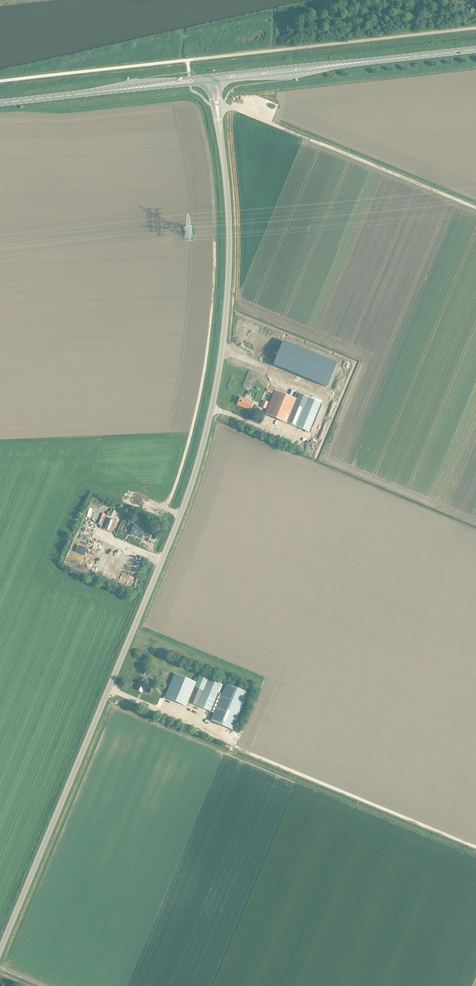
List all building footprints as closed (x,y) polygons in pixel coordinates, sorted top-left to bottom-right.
[(336,363),(284,342),(274,366),(326,387),(336,363)] [(286,423),(296,400),(275,391),(265,414),(286,423)] [(299,394),(296,400),(286,423),(296,427),(308,398),(299,394)] [(250,410),(253,403),(240,397),(236,405),(250,410)] [(321,403),(308,398),(296,427),(309,432),(321,403)] [(142,538),(145,529),(134,524),(130,533),(142,538)] [(209,677),(200,673),(196,683),(188,702),(197,706),(209,677)] [(196,683),(174,674),(165,697),(186,706),(188,702),(196,683)] [(143,677),(141,681),(139,680),(136,688),(135,690),(140,692),(141,691),(142,691),(143,691),(149,693),(152,686),(151,685),(152,682),(148,680),(148,679),(143,677)] [(209,677),(197,706),(210,711),(222,682),(209,677)] [(226,684),(210,721),(233,730),(248,693),(226,684)]
